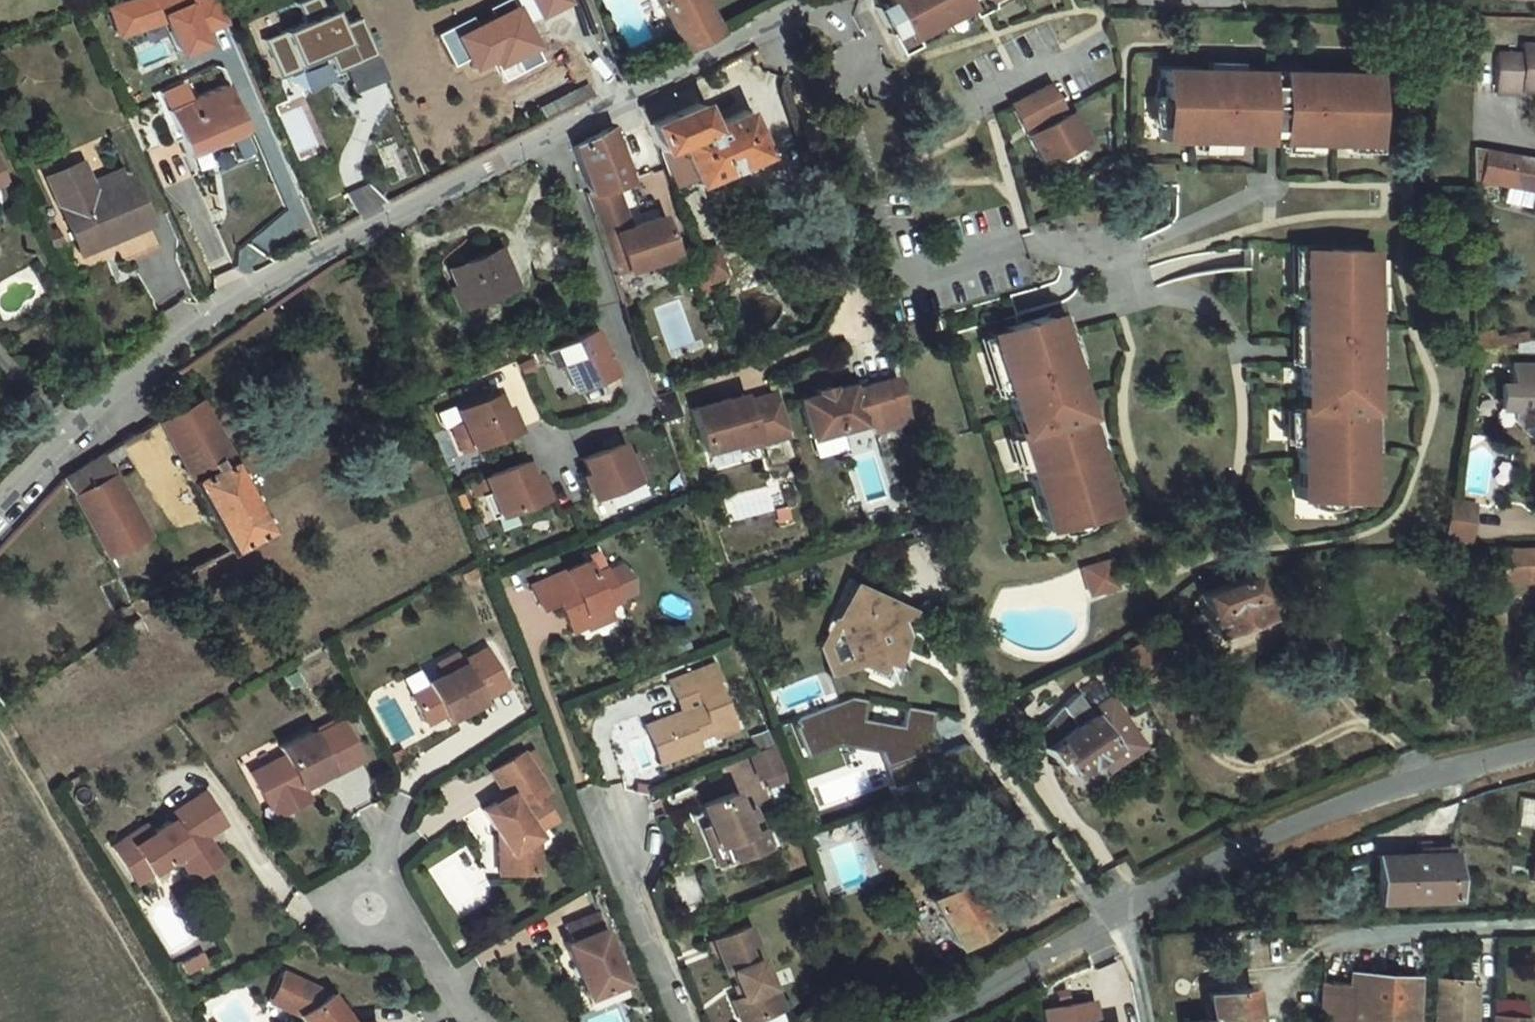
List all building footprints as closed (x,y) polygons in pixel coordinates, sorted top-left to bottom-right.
[(464,23),(476,54),(495,48),(510,41),(532,31),(518,0),(514,0),(497,8),(494,2),(467,15),(469,21),(464,23)] [(563,0),(529,0),(542,26),(570,14),(563,0)] [(713,44),(690,0),(648,0),(679,62),(713,44)] [(881,28),(884,34),(897,60),(884,67),(894,88),(912,79),(908,71),(935,56),(963,42),(968,50),(975,46),(964,25),(960,27),(946,2),(945,0),(934,0),(881,28)] [(946,2),(960,27),(964,25),(975,46),(979,44),(969,23),(973,20),(962,0),(949,0),(946,2)] [(973,20),(969,23),(979,44),(986,40),(982,31),(1010,17),(1038,2),(1043,11),(1050,7),(1047,0),(962,0),(973,20)] [(1139,11),(1176,0),(1135,0),(1139,11)] [(1038,2),(1010,17),(1015,25),(1043,11),(1038,2)] [(352,45),(337,16),(295,38),(311,67),(352,45)] [(1010,17),(982,31),(986,40),(1015,25),(1010,17)] [(499,58),(495,48),(476,54),(464,23),(456,27),(472,68),(499,58)] [(1521,68),(1521,78),(1496,78),(1497,117),(1521,117),(1522,113),(1534,112),(1534,68),(1521,68)] [(538,107),(545,120),(593,95),(587,82),(538,107)] [(1219,96),(1172,94),(1171,122),(1176,123),(1176,150),(1171,150),(1171,164),(1226,165),(1226,157),(1242,157),(1242,165),(1274,166),(1274,165),(1275,154),(1289,155),(1289,165),(1289,166),(1360,167),(1361,159),(1382,159),(1382,123),(1378,123),(1379,98),(1290,96),(1290,98),(1290,110),(1275,110),(1275,98),(1275,96),(1236,96),(1236,100),(1218,100),(1219,96)] [(1290,98),(1275,98),(1275,110),(1290,110),(1290,98)] [(1059,110),(1022,130),(1034,154),(1040,151),(1068,136),(1072,134),(1059,110)] [(182,136),(203,183),(259,161),(239,113),(182,136)] [(717,153),(707,130),(658,151),(668,175),(685,225),(704,218),(701,211),(705,209),(773,181),(754,138),(717,153)] [(1068,136),(1040,151),(1043,157),(1071,143),(1068,136)] [(1043,157),(1038,160),(1052,189),(1061,184),(1089,169),(1094,166),(1079,138),(1071,143),(1043,157)] [(1289,155),(1275,154),(1274,165),(1289,165),(1289,155)] [(617,156),(585,172),(599,219),(596,220),(624,303),(684,284),(672,243),(640,254),(631,257),(629,251),(638,248),(625,211),(632,209),(617,156)] [(1242,157),(1226,157),(1226,165),(1242,165),(1242,157)] [(1489,172),(1483,203),(1534,215),(1534,181),(1489,172)] [(13,208),(0,178),(0,214),(13,208)] [(127,293),(164,278),(129,198),(95,214),(100,227),(74,238),(92,280),(117,270),(127,293)] [(638,248),(629,251),(631,257),(640,254),(638,248)] [(522,289),(507,254),(460,273),(475,309),(522,289)] [(1332,280),(1312,280),(1311,371),(1319,371),(1318,386),(1310,386),(1310,419),(1321,419),(1321,433),(1310,433),(1308,523),(1322,523),(1322,517),(1350,518),(1350,523),(1378,524),(1379,434),(1377,434),(1366,434),(1366,420),(1378,420),(1379,420),(1380,363),(1373,363),(1373,347),(1380,347),(1381,295),(1374,296),(1374,275),(1332,274),(1332,280)] [(724,276),(706,282),(716,310),(720,308),(734,303),(724,276)] [(718,319),(714,307),(705,310),(709,322),(718,319)] [(599,338),(550,360),(557,375),(566,370),(579,399),(619,381),(599,338)] [(1066,339),(1059,342),(1065,361),(1072,359),(1066,339)] [(1021,363),(1002,369),(1012,401),(1019,399),(1023,415),(1016,417),(1025,445),(1035,442),(1040,456),(1029,460),(1057,555),(1070,551),(1069,545),(1096,538),(1097,543),(1124,535),(1095,439),(1086,442),(1082,429),(1090,426),(1091,426),(1072,359),(1065,361),(1059,342),(1019,354),(1021,363)] [(1019,354),(999,359),(1002,369),(1021,363),(1019,354)] [(1319,371),(1311,371),(1310,386),(1318,386),(1319,371)] [(1522,431),(1524,440),(1531,448),(1534,448),(1534,381),(1518,382),(1518,403),(1512,403),(1513,414),(1517,414),(1522,420),(1522,431)] [(499,398),(460,414),(466,429),(457,433),(467,456),(520,433),(510,410),(505,412),(499,398)] [(1019,399),(1012,401),(1016,417),(1023,415),(1019,399)] [(1513,414),(1512,403),(1507,403),(1508,430),(1522,431),(1522,420),(1517,414),(1513,414)] [(829,422),(811,428),(823,466),(882,449),(885,458),(903,452),(890,408),(863,417),(862,412),(844,418),(842,414),(828,418),(829,422)] [(798,462),(784,419),(752,429),(750,422),(698,439),(712,482),(745,471),(748,478),(798,462)] [(1321,419),(1310,419),(1310,433),(1321,433),(1321,419)] [(1378,420),(1366,420),(1366,434),(1377,434),(1378,420)] [(1090,426),(1082,429),(1086,442),(1094,439),(1090,426)] [(205,431),(164,458),(236,584),(278,562),(205,431)] [(1035,442),(1025,445),(1029,460),(1040,456),(1035,442)] [(608,453),(587,463),(593,477),(588,479),(598,501),(650,479),(640,457),(632,460),(626,446),(608,453)] [(496,487),(491,489),(496,500),(492,502),(493,505),(489,507),(499,530),(552,507),(551,504),(555,502),(545,479),(540,481),(535,468),(495,486),(496,487)] [(125,481),(74,514),(114,589),(159,565),(130,511),(134,509),(129,502),(125,504),(120,495),(128,489),(125,481)] [(1488,519),(1463,516),(1461,528),(1486,530),(1488,519)] [(1486,530),(1461,528),(1459,554),(1484,557),(1486,530)] [(1096,538),(1069,545),(1070,551),(1097,543),(1096,538)] [(1083,594),(1113,589),(1108,558),(1078,563),(1083,594)] [(1509,570),(1510,600),(1534,605),(1534,574),(1509,570)] [(1121,587),(1095,594),(1103,620),(1112,617),(1109,608),(1106,600),(1123,595),(1121,587)] [(617,602),(616,600),(602,606),(595,592),(540,618),(552,642),(568,635),(582,664),(598,657),(593,648),(617,638),(616,636),(631,631),(630,629),(617,602)] [(630,595),(617,602),(630,629),(643,623),(646,605),(630,595)] [(1123,595),(1106,600),(1109,608),(1112,617),(1117,615),(1114,607),(1126,603),(1123,595)] [(178,606),(183,614),(196,607),(190,599),(178,606)] [(1126,603),(1114,607),(1117,615),(1128,612),(1126,603)] [(1215,622),(1229,660),(1278,642),(1266,605),(1215,622)] [(866,609),(861,619),(870,623),(875,613),(866,609)] [(857,681),(884,693),(888,684),(898,688),(910,660),(901,656),(907,640),(920,635),(875,613),(870,623),(861,619),(854,616),(843,644),(857,681)] [(839,691),(857,681),(843,644),(830,670),(839,691)] [(473,696),(468,688),(449,698),(454,708),(438,717),(441,721),(422,731),(437,758),(455,748),(458,753),(475,744),(493,734),(491,731),(518,717),(499,682),(473,696)] [(902,690),(898,688),(888,684),(884,693),(883,698),(897,704),(902,690)] [(730,708),(722,689),(680,707),(686,722),(705,714),(711,727),(692,735),(671,744),(686,779),(710,768),(705,760),(722,753),(724,757),(725,757),(743,749),(726,709),(730,708)] [(1098,717),(1108,731),(1124,720),(1113,706),(1098,717)] [(705,714),(686,722),(692,735),(711,727),(705,714)] [(1130,770),(1105,734),(1092,716),(1050,757),(1060,771),(1070,784),(1076,779),(1091,799),(1117,780),(1130,770)] [(860,719),(803,742),(806,750),(804,751),(814,776),(843,765),(886,772),(899,805),(947,786),(945,781),(932,753),(936,732),(913,728),(909,751),(866,744),(869,721),(860,719)] [(1108,731),(1105,734),(1130,770),(1137,779),(1157,764),(1125,719),(1124,720),(1108,731)] [(475,744),(458,753),(460,757),(477,748),(475,744)] [(686,779),(671,744),(657,751),(672,784),(686,779)] [(724,757),(722,753),(705,760),(710,768),(726,760),(725,757),(724,757)] [(295,788),(262,806),(279,838),(282,836),(295,829),(301,841),(320,831),(313,818),(342,803),(344,806),(372,792),(352,754),(325,768),(323,764),(291,780),(295,788)] [(1130,770),(1117,780),(1124,788),(1137,779),(1130,770)] [(562,820),(538,783),(507,803),(523,830),(515,835),(512,831),(497,840),(525,883),(525,902),(554,901),(553,876),(546,863),(568,849),(553,826),(562,820)] [(1534,817),(1534,799),(1520,798),(1518,820),(1534,822),(1534,817)] [(744,818),(712,833),(721,852),(730,870),(738,867),(745,884),(778,869),(769,846),(758,851),(752,837),(744,818)] [(235,856),(214,824),(188,841),(191,845),(160,864),(155,856),(120,877),(140,908),(155,898),(159,904),(178,892),(192,895),(199,891),(209,906),(230,892),(220,875),(213,879),(209,873),(235,856)] [(295,829),(282,836),(288,848),(301,841),(295,829)] [(763,832),(752,837),(758,851),(769,846),(763,832)] [(729,892),(745,884),(738,867),(730,870),(721,852),(713,855),(729,892)] [(1464,919),(1461,876),(1384,879),(1386,922),(1464,919)] [(525,902),(525,883),(514,883),(514,903),(525,902)] [(199,891),(192,895),(201,911),(209,906),(199,891)] [(155,898),(140,908),(143,914),(159,904),(155,898)] [(936,924),(962,974),(999,953),(972,905),(936,924)] [(638,1007),(610,940),(579,953),(585,967),(580,970),(601,1021),(638,1007)] [(726,965),(740,997),(744,995),(756,1020),(752,1021),(791,1021),(785,1007),(782,1009),(770,982),(773,981),(759,950),(726,965)] [(1422,998),(1357,994),(1357,997),(1357,1005),(1351,1004),(1330,1003),(1329,1021),(1420,1021),(1422,998)] [(1092,995),(1042,1006),(1045,1021),(1097,1021),(1092,995)] [(1478,998),(1440,997),(1439,1021),(1477,1021),(1478,998)] [(312,1006),(300,1002),(291,1021),(305,1021),(312,1006)] [(312,1006),(305,1021),(343,1021),(341,1019),(312,1006)] [(1258,1009),(1218,1014),(1219,1021),(1260,1021),(1258,1009)]
